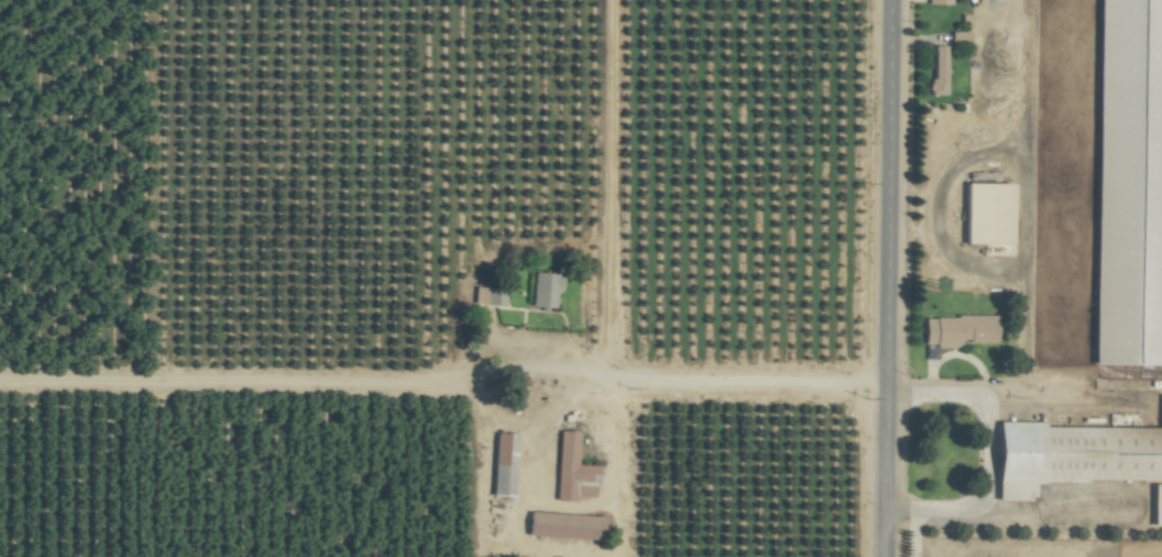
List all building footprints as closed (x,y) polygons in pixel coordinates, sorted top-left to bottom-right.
[(945,45),(931,45),(930,95),(944,95),(945,45)] [(1008,183),(963,182),(962,243),(1007,244),(1008,183)] [(558,273),(530,273),(529,306),(553,307),(553,292),(558,292),(558,273)] [(473,303),(483,303),(483,287),(473,287),(473,303)] [(993,316),(923,317),(923,347),(958,346),(958,342),(993,342),(993,316)] [(1158,395),(1158,427),(1040,427),(1040,422),(996,422),(995,500),(1026,500),(1026,480),(1161,481),(1161,395),(1158,395)] [(554,500),(573,501),(573,496),(594,497),(595,466),(575,465),(576,432),(556,431),(554,500)] [(514,434),(492,433),(490,494),(511,495),(514,434)] [(1161,526),(1161,484),(1150,484),(1149,525),(1161,526)] [(601,516),(526,512),(525,536),(599,539),(601,516)]
